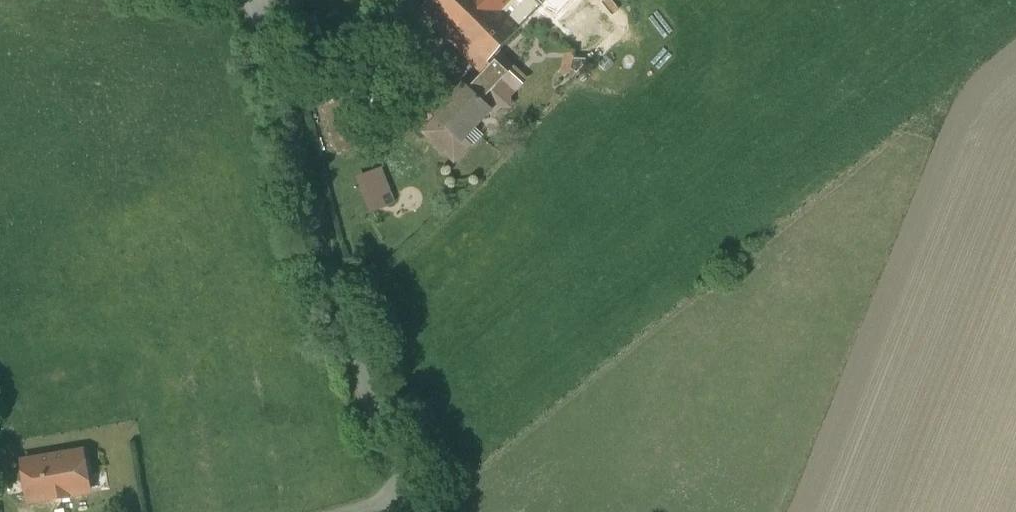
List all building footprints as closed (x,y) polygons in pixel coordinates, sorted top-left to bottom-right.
[(419,11),(483,74),(496,60),(492,56),(518,30),(500,13),(513,0),(429,0),(419,11)] [(500,13),(518,30),(538,10),(527,0),(513,0),(500,13)] [(538,10),(578,50),(607,21),(586,0),(527,0),(538,10)] [(369,143),(339,46),(309,55),(339,152),(369,143)] [(464,84),(434,116),(437,118),(461,140),(462,140),(491,108),(483,100),(502,80),(508,73),(496,60),(483,74),(469,88),(464,84)] [(502,80),(483,100),(491,108),(494,111),(499,106),(509,106),(509,96),(513,91),(502,80)] [(461,140),(437,118),(424,132),(455,160),(468,146),(462,140),(461,140)] [(376,212),(399,201),(385,172),(361,184),(376,212)] [(83,451),(22,461),(29,501),(49,497),(49,498),(68,495),(68,494),(89,490),(83,451)]
